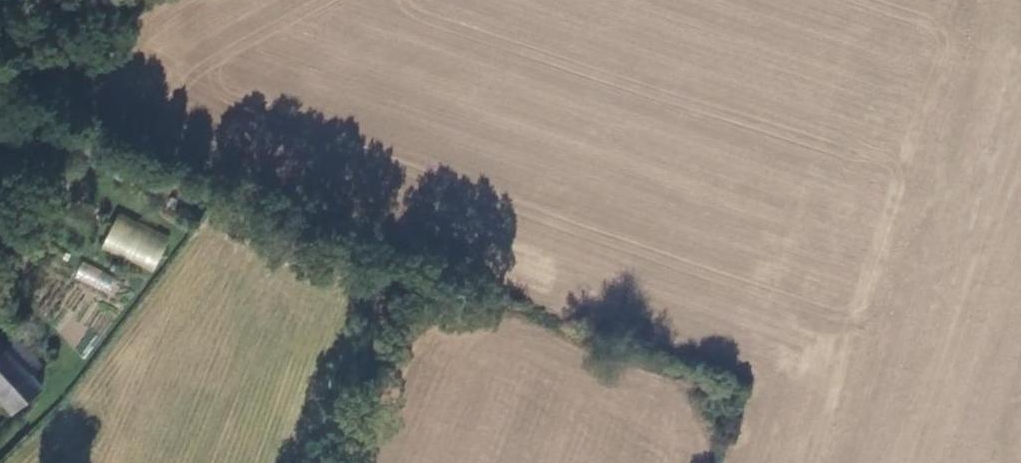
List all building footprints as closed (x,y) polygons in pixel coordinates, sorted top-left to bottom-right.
[(154,271),(170,236),(117,213),(102,248),(154,271)] [(110,293),(117,275),(80,263),(74,281),(110,293)] [(11,414),(40,390),(29,378),(41,367),(18,340),(6,349),(0,343),(0,401),(11,414)]
